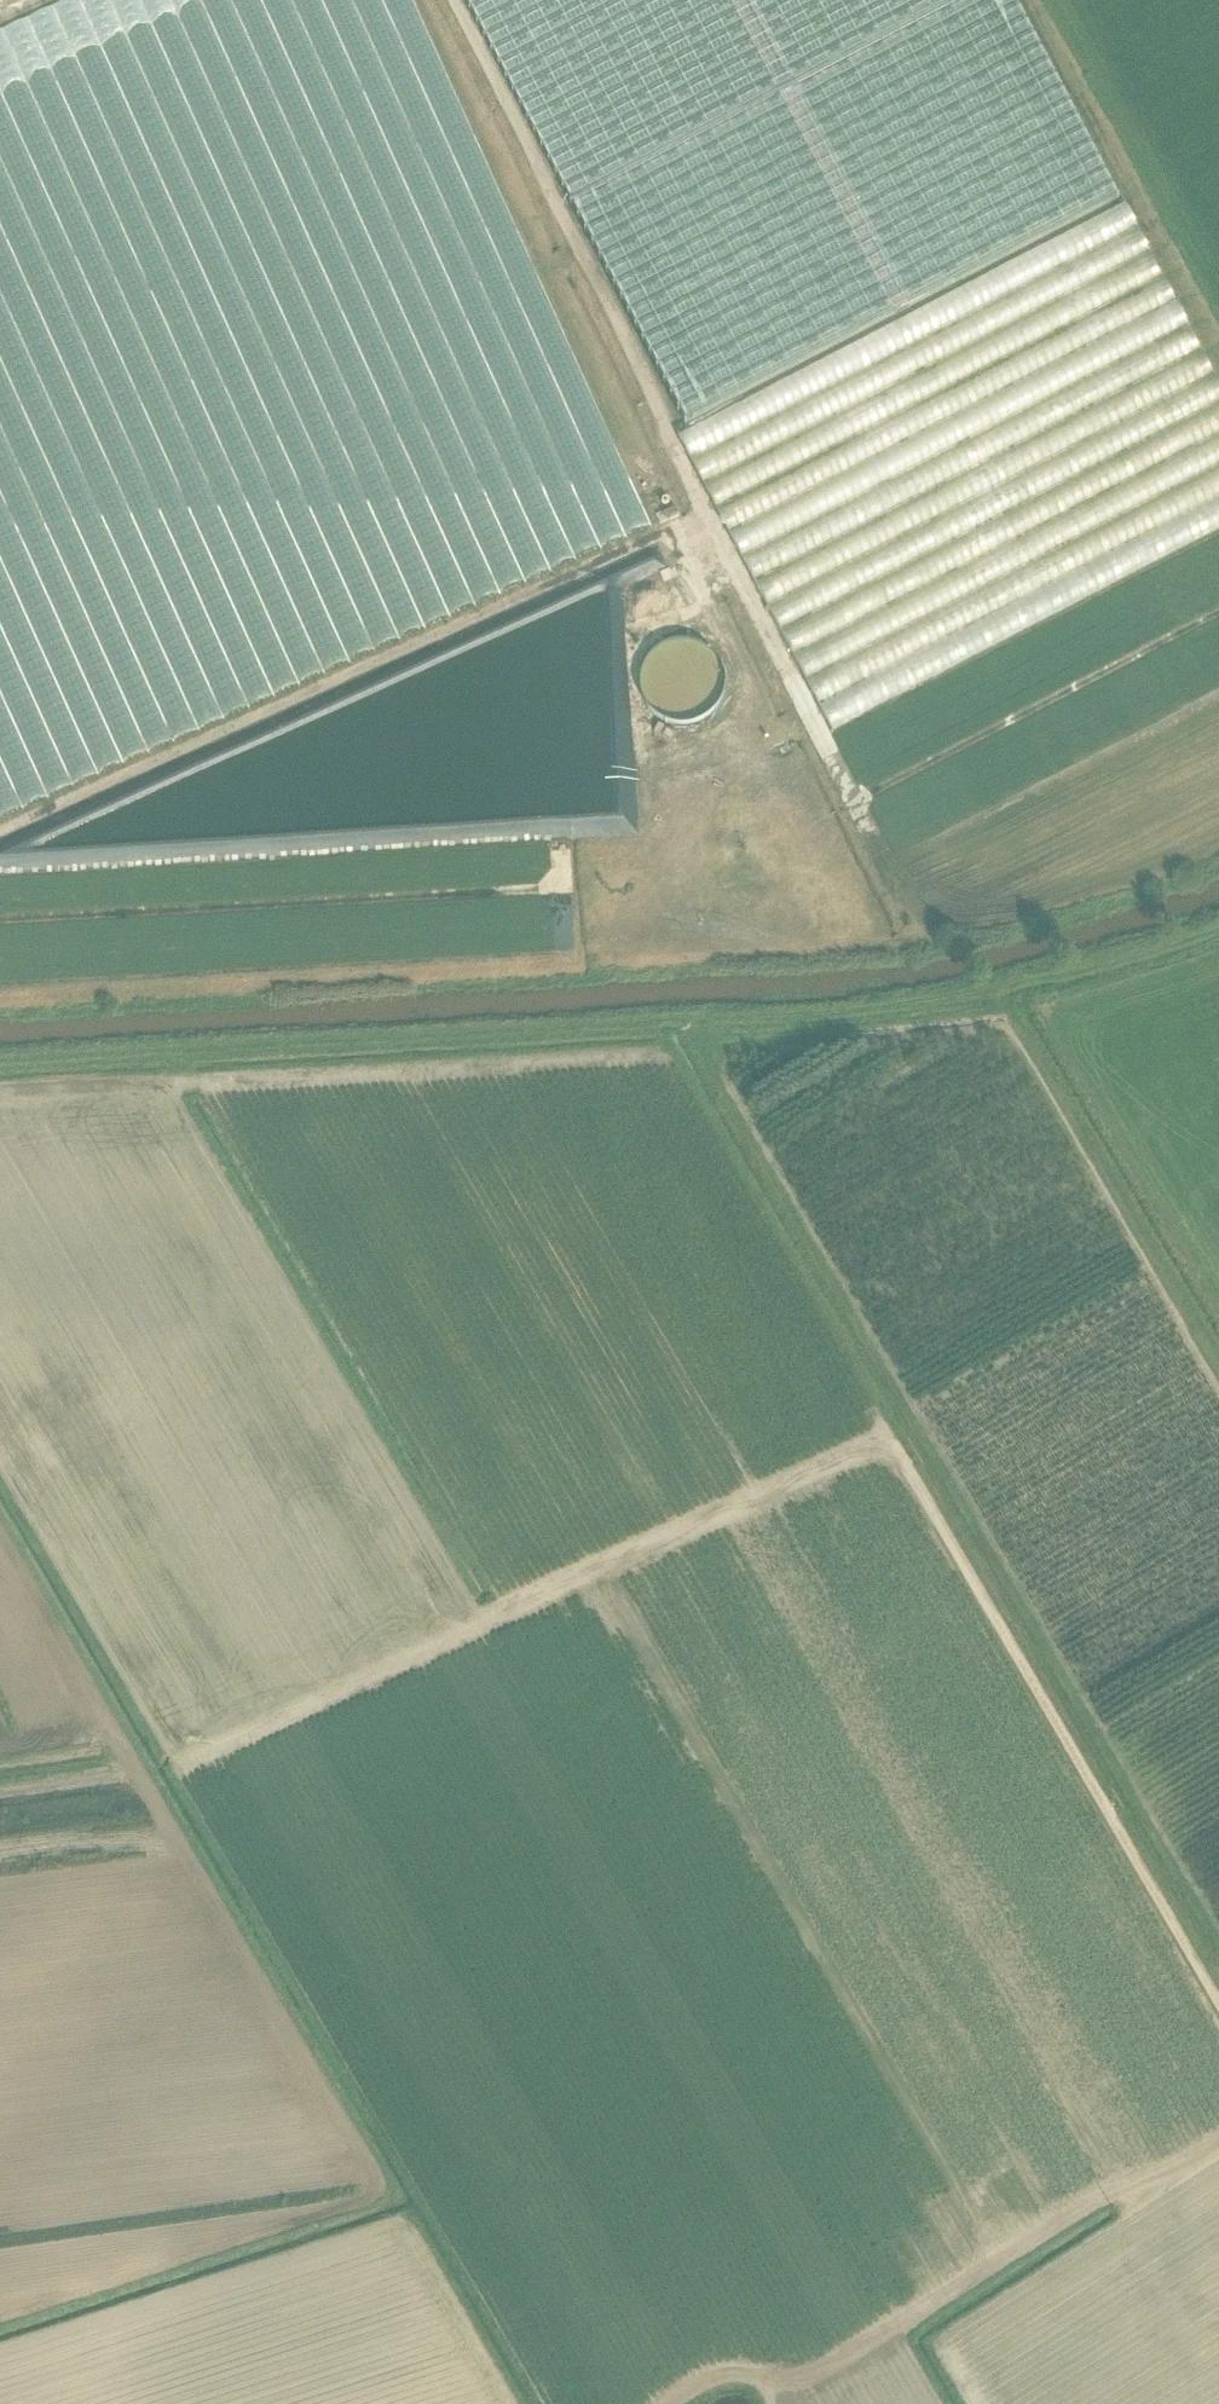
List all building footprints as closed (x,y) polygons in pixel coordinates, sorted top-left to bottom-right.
[(1015,0),(466,0),(687,423),(1118,198),(1015,0)] [(690,428),(832,732),(992,657),(979,630),(973,633),(958,629),(933,574),(932,574),(937,555),(917,550),(928,507),(942,500),(922,476),(947,464),(957,424),(961,432),(976,419),(973,433),(979,441),(986,413),(1010,402),(1030,442),(1034,438),(1080,492),(1112,561),(1119,562),(1128,582),(1218,540),(1218,372),(1146,215),(690,428)]
